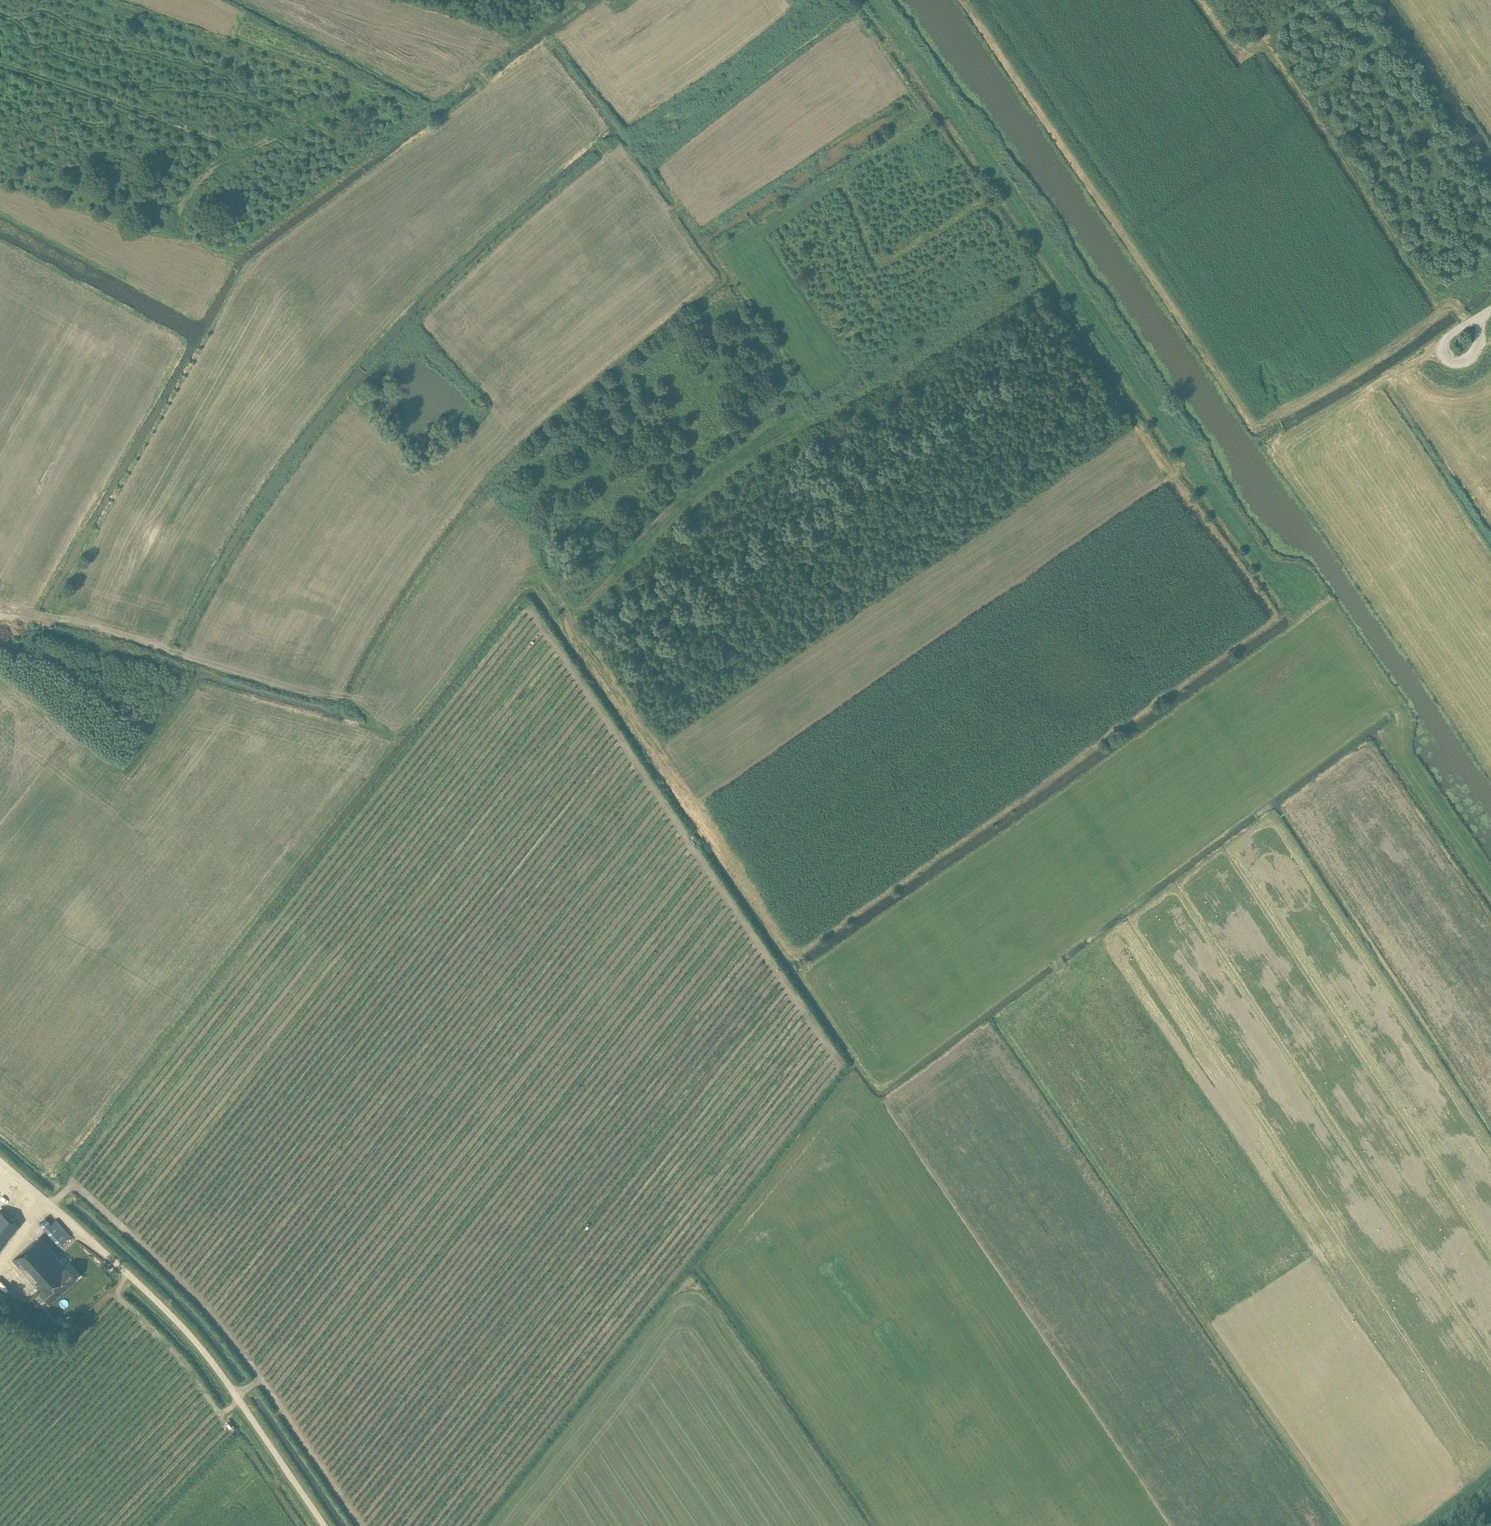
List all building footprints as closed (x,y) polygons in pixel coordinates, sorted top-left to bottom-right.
[(19,1226),(0,1212),(0,1250),(19,1226)] [(40,1223),(60,1246),(71,1236),(56,1219),(51,1224),(46,1218),(40,1223)] [(39,1237),(32,1244),(13,1261),(49,1302),(76,1278),(66,1267),(39,1237)] [(5,1305),(5,1304),(13,1308),(17,1299),(0,1290),(0,1303),(5,1305)]
